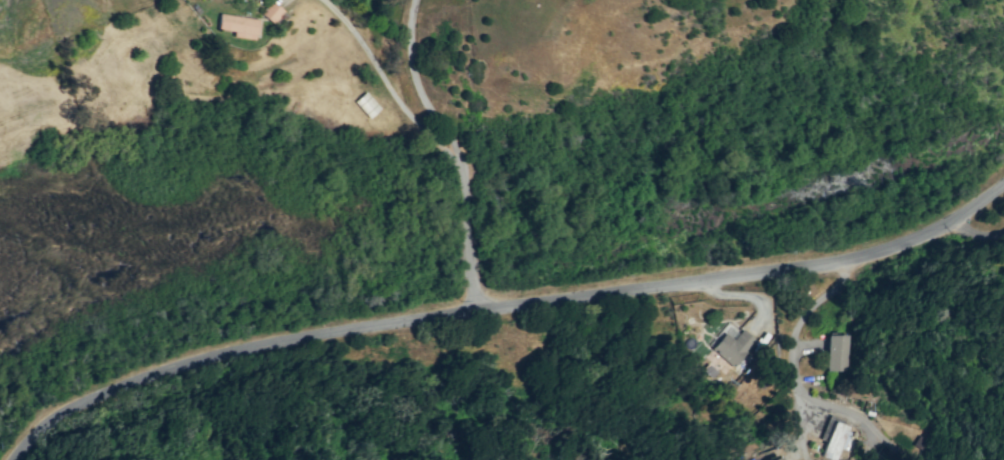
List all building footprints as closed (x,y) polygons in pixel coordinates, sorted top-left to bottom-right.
[(271,23),(283,11),(272,1),(260,13),(271,23)] [(231,36),(254,40),(257,19),(218,13),(216,29),(232,31),(231,36)] [(353,102),(368,118),(379,108),(364,91),(353,102)] [(755,341),(741,329),(733,338),(722,329),(707,345),(732,367),(755,341)] [(846,335),(826,334),(825,370),(845,371),(846,335)] [(839,448),(842,449),(850,427),(827,419),(823,432),(828,434),(820,456),(832,459),(835,459),(839,448)]
